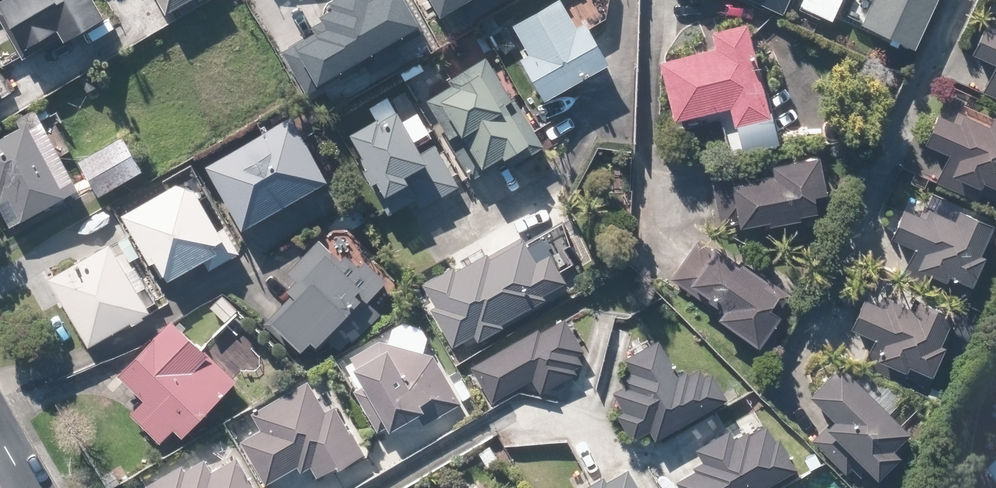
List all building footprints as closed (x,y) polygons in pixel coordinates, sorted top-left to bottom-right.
[(1,72),(21,61),(18,55),(47,39),(53,49),(97,24),(83,0),(0,0),(0,70),(1,72)] [(158,19),(195,0),(148,0),(158,19)] [(296,93),(417,25),(403,0),(324,0),(307,10),(308,23),(269,45),(296,93)] [(434,22),(472,0),(422,0),(434,22)] [(583,34),(603,22),(607,0),(556,0),(504,31),(520,59),(509,65),(533,107),(602,66),(583,34)] [(781,18),(785,8),(788,0),(741,0),(781,18)] [(796,8),(827,23),(838,0),(800,0),(796,8)] [(931,0),(868,0),(854,32),(907,55),(931,0)] [(975,25),(950,85),(995,104),(995,34),(975,25)] [(713,51),(653,67),(668,127),(712,115),(724,162),(779,148),(747,26),(710,36),(713,51)] [(466,184),(532,144),(484,63),(418,103),(466,184)] [(909,149),(936,160),(927,184),(971,202),(973,196),(985,201),(988,195),(995,198),(995,194),(995,126),(978,118),(975,128),(950,118),(947,125),(923,115),(909,149)] [(376,226),(408,209),(395,183),(417,172),(389,119),(373,128),(370,121),(332,141),(376,226)] [(285,122),(197,171),(234,237),(322,187),(285,122)] [(42,139),(33,123),(0,142),(0,230),(2,235),(73,196),(54,161),(70,153),(58,130),(42,139)] [(118,140),(72,165),(91,199),(137,174),(118,140)] [(822,199),(815,162),(763,173),(765,184),(719,193),(729,237),(808,221),(805,203),(822,199)] [(218,231),(210,236),(179,184),(114,221),(142,270),(148,267),(159,288),(198,265),(203,275),(233,257),(218,231)] [(962,290),(975,259),(971,257),(983,229),(950,214),(946,225),(917,213),(914,220),(890,210),(870,257),(936,284),(938,279),(962,290)] [(691,234),(660,276),(714,316),(707,326),(748,355),(776,317),(764,309),(775,295),(691,234)] [(449,269),(416,288),(429,310),(424,313),(446,352),(471,338),(476,347),(501,333),(498,328),(539,304),(537,300),(559,288),(543,260),(530,267),(517,242),(481,262),(479,258),(451,274),(449,269)] [(382,286),(361,264),(352,273),(338,259),(333,263),(314,244),(286,272),(296,282),(284,294),(289,300),(263,326),(293,357),(303,347),(312,355),(382,286)] [(140,325),(137,320),(141,317),(129,297),(138,292),(128,274),(119,279),(102,249),(44,282),(83,350),(123,327),(126,332),(140,325)] [(851,299),(839,330),(863,339),(858,353),(867,357),(865,364),(897,377),(900,369),(925,379),(937,346),(931,344),(942,316),(907,302),(903,312),(877,302),(875,309),(851,299)] [(137,405),(125,418),(155,447),(168,434),(177,443),(234,384),(169,321),(112,380),(137,405)] [(535,335),(533,332),(464,371),(484,405),(525,382),(535,399),(571,379),(572,372),(576,372),(579,356),(559,322),(535,335)] [(339,363),(355,389),(349,393),(374,436),(379,433),(381,437),(412,419),(417,429),(457,406),(451,397),(429,358),(373,344),(339,363)] [(655,346),(622,365),(623,377),(615,381),(619,389),(609,396),(615,405),(613,417),(627,441),(640,433),(647,445),(719,402),(705,378),(699,382),(693,371),(683,377),(681,373),(674,377),(655,346)] [(826,366),(795,398),(817,419),(801,435),(853,485),(862,476),(870,483),(892,461),(885,453),(900,438),(826,366)] [(330,408),(320,414),(303,383),(228,425),(262,487),(295,470),(298,474),(305,470),(313,485),(348,466),(359,460),(330,408)] [(729,431),(691,452),(698,464),(690,469),(692,473),(673,484),(675,487),(765,487),(793,472),(775,439),(769,443),(761,429),(746,437),(744,434),(734,439),(729,431)] [(186,464),(142,487),(247,487),(230,458),(208,471),(202,461),(188,468),(186,464)] [(626,473),(602,486),(598,480),(584,487),(664,487),(654,469),(631,482),(626,473)] [(994,487),(995,487),(995,471),(987,477),(994,487)]
